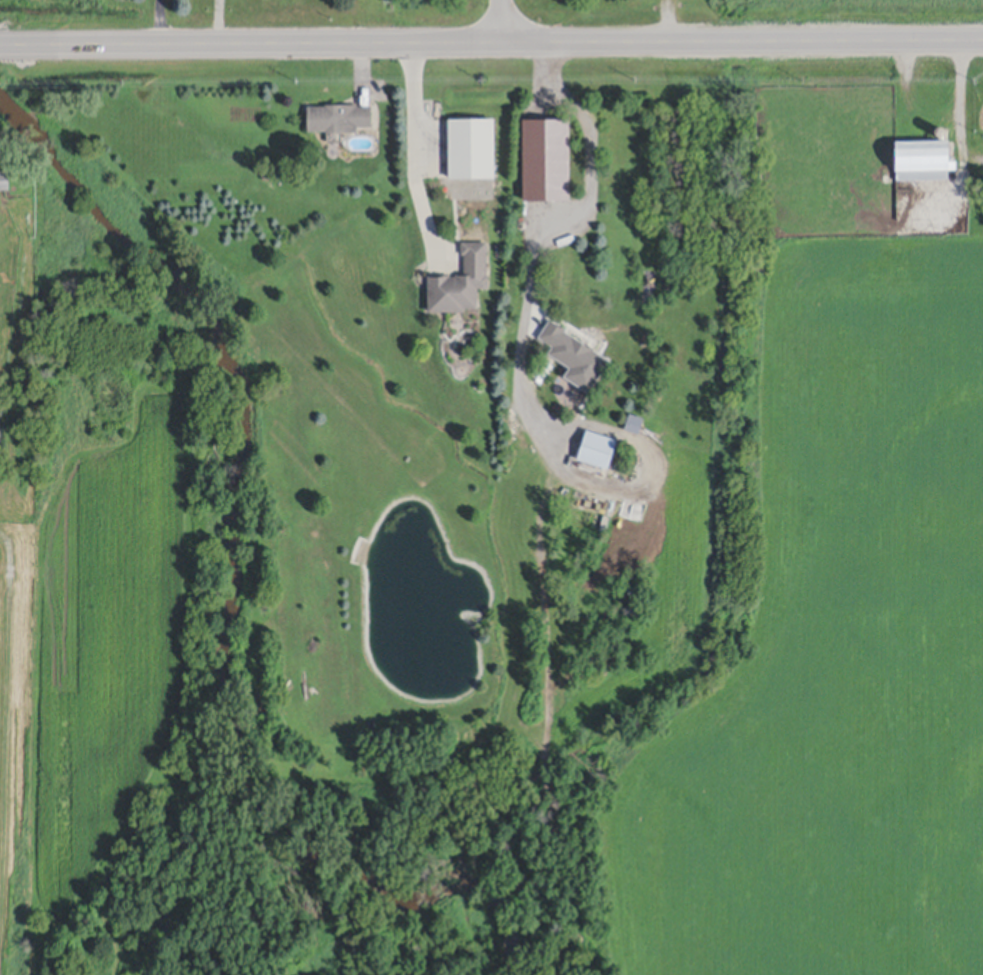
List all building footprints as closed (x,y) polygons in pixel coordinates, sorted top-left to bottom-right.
[(307,104),(325,104),(325,102),(357,103),(357,105),(371,105),(371,125),(357,125),(357,130),(326,130),(326,129),(307,129),(307,104)] [(448,116),(493,116),(494,175),(448,176),(448,116)] [(944,131),(944,132),(943,132),(943,133),(942,133),(942,134),(941,134),(940,134),(939,134),(938,134),(937,134),(937,133),(936,133),(936,132),(935,132),(935,131),(935,130),(935,129),(935,128),(935,127),(936,127),(936,126),(937,126),(937,125),(938,125),(939,125),(940,125),(941,125),(942,125),(942,126),(943,126),(943,127),(944,128),(944,129),(944,130),(944,131)] [(895,136),(948,135),(948,158),(956,159),(956,167),(947,166),(948,177),(896,178),(896,167),(895,167),(895,136)] [(8,188),(0,188),(0,169),(8,169),(8,188)] [(289,170),(298,170),(298,182),(289,182),(289,170)] [(262,172),(275,172),(275,180),(262,179),(262,172)] [(428,310),(427,274),(440,274),(440,272),(449,272),(449,275),(456,275),(456,273),(464,273),(464,253),(460,253),(460,240),(486,240),(486,273),(488,273),(488,286),(477,286),(477,306),(465,306),(465,310),(428,310)] [(538,335),(549,317),(557,322),(557,321),(566,327),(565,329),(585,341),(586,340),(595,345),(593,347),(609,358),(588,391),(563,374),(569,365),(547,351),(552,344),(538,335)] [(586,428),(617,438),(607,467),(576,457),(586,428)] [(591,508),(594,496),(601,498),(599,504),(601,504),(600,510),(591,508)]
